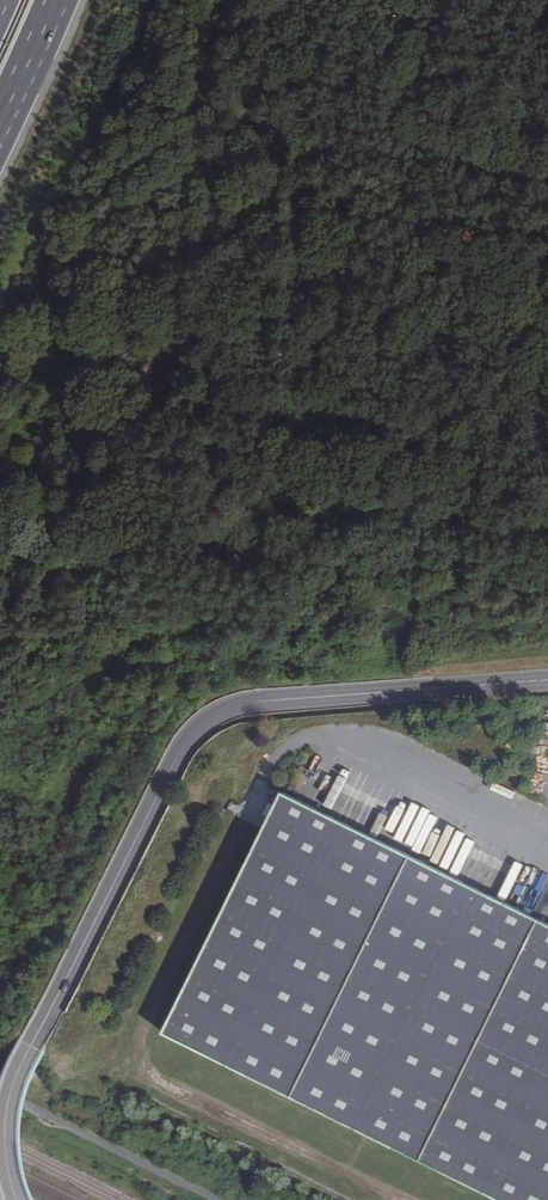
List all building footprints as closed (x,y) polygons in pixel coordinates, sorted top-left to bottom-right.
[(166,1034),(500,1199),(547,1199),(547,923),(285,793),(166,1034)]
